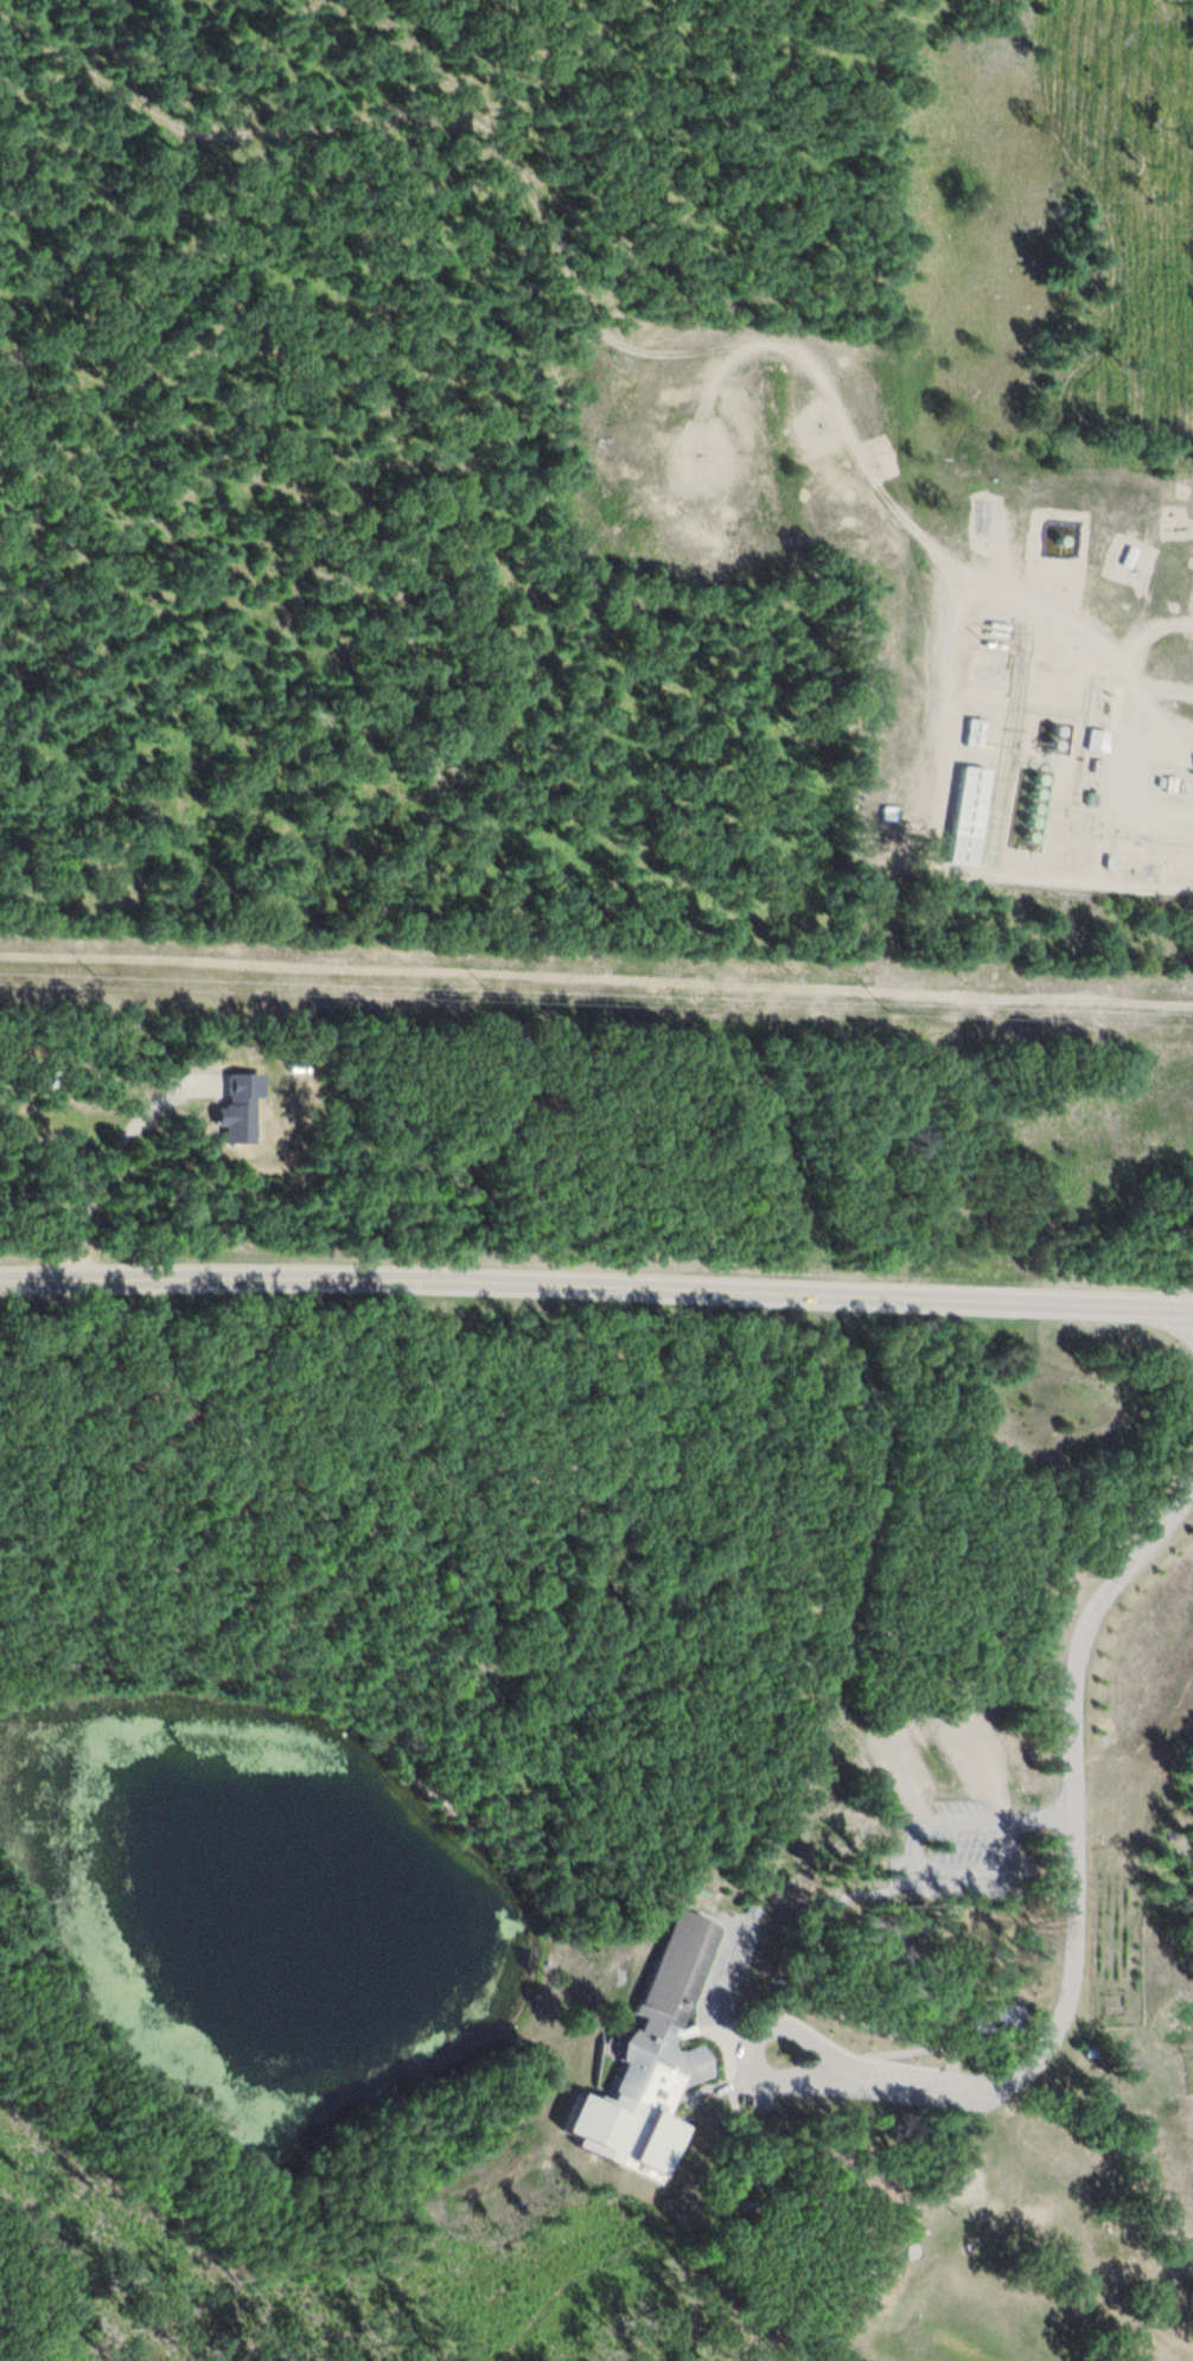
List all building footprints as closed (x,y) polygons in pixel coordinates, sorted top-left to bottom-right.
[(976,750),(981,722),(964,718),(959,746),(976,750)] [(1104,732),(1084,730),(1082,751),(1102,754),(1104,732)] [(982,770),(954,767),(943,863),(971,867),(982,770)] [(251,1071),(249,1141),(219,1141),(219,1100),(231,1100),(231,1095),(223,1095),(224,1071),(251,1071)] [(680,1904),(725,1927),(680,2024),(671,2044),(678,2050),(700,2043),(712,2072),(712,2078),(681,2087),(680,2089),(683,2091),(681,2099),(674,2097),(665,2114),(687,2124),(664,2175),(618,2156),(614,2164),(572,2144),(575,2138),(559,2129),(575,2092),(592,2099),(594,2093),(607,2099),(623,2061),(617,2057),(614,2038),(632,2027),(637,2028),(643,2016),(632,2011),(680,1904)] [(967,2033),(1019,2035),(1020,2005),(968,2004),(967,2033)]
